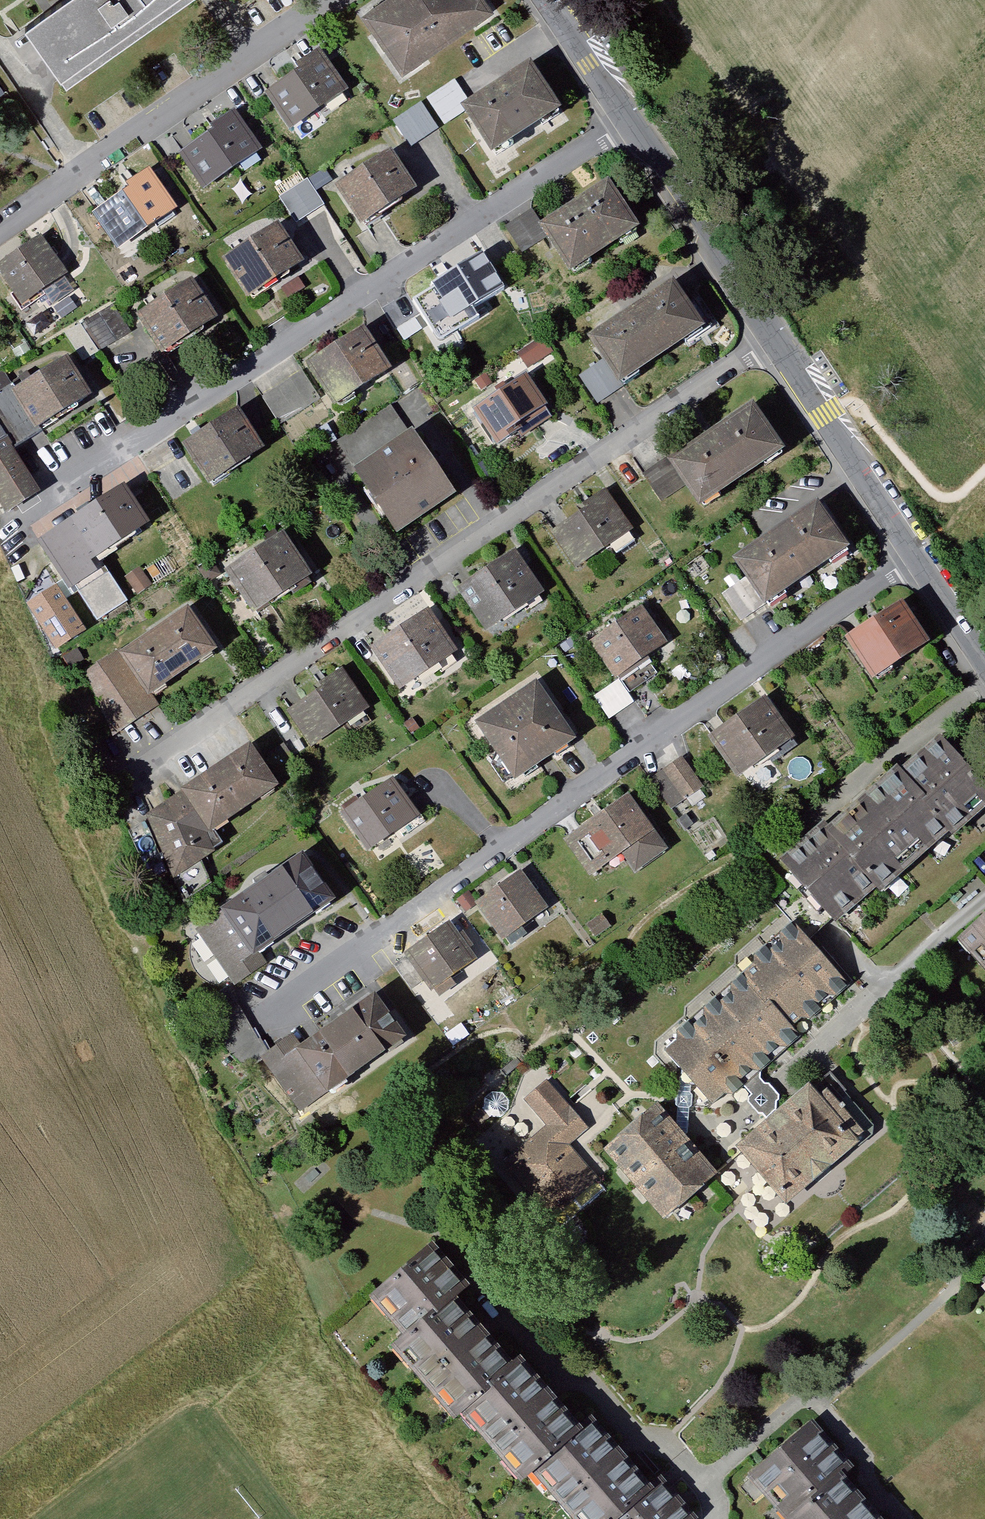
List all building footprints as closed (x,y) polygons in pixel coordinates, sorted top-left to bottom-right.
[(28,39),(69,95),(200,2),(199,0),(83,0),(28,39)] [(358,18),(404,77),(497,18),(483,0),(386,0),(358,18)] [(317,56),(258,102),(286,138),(346,93),(317,56)] [(471,111),(461,118),(494,167),(567,118),(533,69),(471,111)] [(453,83),(424,102),(443,130),(461,118),(471,111),(453,83)] [(419,108),(390,126),(408,153),(436,135),(419,108)] [(231,118),(173,158),(200,196),(257,156),(231,118)] [(391,160),(332,200),(359,240),(418,200),(391,160)] [(152,172),(87,220),(112,258),(181,216),(152,172)] [(278,202),(294,229),(325,210),(308,184),(278,202)] [(610,188),(538,235),(545,245),(572,287),(644,240),(610,188)] [(528,219),(504,235),(520,261),(545,245),(538,235),(528,219)] [(279,228),(221,270),(255,317),(313,275),(279,228)] [(0,272),(0,291),(17,315),(67,279),(40,242),(0,272)] [(485,260),(427,296),(452,337),(511,301),(485,260)] [(132,326),(161,368),(222,328),(193,286),(132,326)] [(675,291),(588,350),(602,371),(620,397),(707,337),(675,291)] [(402,302),(379,311),(390,338),(413,329),(402,302)] [(111,310),(83,327),(101,356),(129,339),(111,310)] [(80,328),(62,339),(80,369),(98,359),(80,328)] [(365,334),(305,371),(334,417),(393,379),(365,334)] [(9,392),(40,441),(96,404),(66,358),(9,392)] [(596,412),(620,397),(602,371),(578,386),(596,412)] [(293,381),(259,402),(277,432),(311,411),(293,381)] [(523,382),(466,418),(491,459),(549,423),(523,382)] [(40,441),(9,392),(0,398),(0,433),(14,457),(40,441)] [(756,408),(668,471),(669,472),(699,517),(791,455),(786,449),(756,408)] [(336,445),(352,471),(405,436),(389,412),(336,445)] [(236,416),(179,452),(205,492),(262,457),(236,416)] [(7,517),(39,498),(14,457),(0,433),(0,506),(7,517)] [(413,437),(350,479),(397,549),(460,507),(413,437)] [(547,534),(575,574),(633,533),(605,493),(547,534)] [(39,547),(64,586),(69,583),(98,565),(149,533),(124,494),(39,547)] [(765,608),(768,613),(852,555),(819,507),(735,565),(746,582),(765,608)] [(222,579),(251,622),(310,583),(281,540),(222,579)] [(451,592),(481,642),(543,604),(513,554),(451,592)] [(69,583),(97,626),(126,609),(98,565),(69,583)] [(124,582),(137,601),(151,591),(138,572),(124,582)] [(721,598),(740,624),(765,608),(746,582),(721,598)] [(55,593),(27,611),(55,657),(84,640),(55,593)] [(905,607),(845,644),(872,688),(932,652),(905,607)] [(587,646),(623,697),(676,659),(640,609),(587,646)] [(117,658),(151,706),(219,657),(185,610),(117,658)] [(367,651),(399,699),(458,660),(426,612),(367,651)] [(112,740),(157,713),(151,706),(117,658),(113,652),(82,670),(112,740)] [(279,715),(311,759),(368,719),(336,674),(279,715)] [(473,724),(514,786),(576,746),(535,684),(473,724)] [(760,701),(707,746),(741,786),(794,742),(760,701)] [(780,866),(838,927),(875,894),(879,902),(984,812),(984,796),(938,742),(823,840),(813,830),(780,866)] [(145,824),(168,884),(178,912),(211,890),(202,870),(220,860),(213,845),(283,799),(248,757),(145,824)] [(684,763),(651,784),(670,814),(704,793),(684,763)] [(393,787),(340,820),(366,861),(418,828),(393,787)] [(624,795),(558,845),(587,883),(620,858),(634,876),(667,851),(624,795)] [(141,825),(126,836),(145,886),(162,879),(141,825)] [(973,867),(984,880),(984,856),(973,867)] [(225,921),(255,967),(338,913),(308,867),(225,921)] [(518,876),(474,909),(502,946),(546,913),(518,876)] [(984,971),(984,917),(958,942),(984,971)] [(599,919),(585,929),(593,941),(608,930),(599,919)] [(230,989),(246,977),(207,920),(190,932),(230,989)] [(790,925),(660,1050),(679,1069),(692,1083),(714,1106),(739,1083),(755,1067),(845,981),(790,925)] [(453,927),(400,960),(425,999),(478,965),(453,927)] [(398,964),(391,968),(410,998),(418,994),(398,964)] [(241,1068),(259,1053),(242,1023),(231,995),(204,1008),(221,1040),(241,1068)] [(408,1047),(373,998),(302,1049),(291,1034),(259,1058),(298,1113),(323,1095),(330,1104),(408,1047)] [(766,1120),(738,1146),(740,1148),(787,1198),(868,1130),(819,1072),(785,1102),(779,1109),(778,1102),(777,1093),(770,1085),(765,1082),(760,1078),(755,1067),(739,1083),(749,1094),(747,1099),(747,1104),(755,1112),(766,1120)] [(692,1083),(679,1069),(677,1101),(676,1121),(689,1135),(691,1103),(692,1083)] [(493,1159),(543,1218),(591,1177),(562,1143),(584,1124),(546,1080),(520,1102),(537,1122),(493,1159)] [(689,1135),(676,1121),(657,1100),(605,1148),(670,1216),(720,1169),(689,1135)] [(434,1240),(368,1297),(403,1338),(458,1291),(469,1281),(434,1240)] [(457,1419),(466,1411),(521,1364),(458,1291),(403,1338),(394,1346),(457,1419)] [(526,1481),(537,1472),(588,1428),(528,1358),(521,1364),(466,1411),(526,1481)] [(744,1477),(782,1518),(787,1518),(844,1468),(851,1462),(811,1417),(744,1477)] [(658,1487),(599,1419),(588,1428),(537,1472),(577,1518),(620,1518),(658,1487)] [(787,1518),(890,1518),(844,1468),(787,1518)] [(699,1518),(666,1480),(658,1487),(620,1518),(698,1518),(699,1518)]
